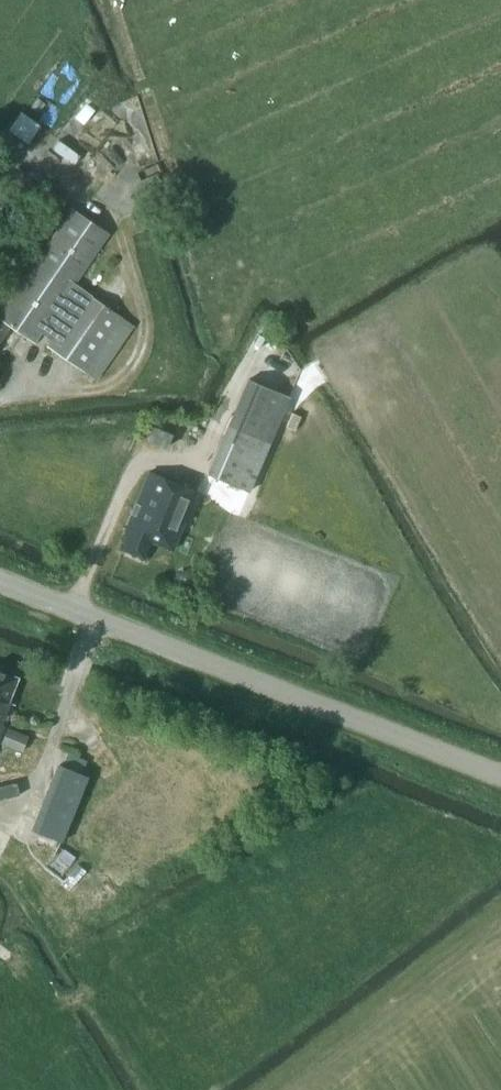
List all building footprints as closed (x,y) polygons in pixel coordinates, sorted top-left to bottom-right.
[(39,112),(45,103),(37,97),(30,106),(39,112)] [(10,122),(31,137),(44,117),(24,103),(10,122)] [(84,121),(93,111),(85,104),(76,115),(84,121)] [(75,160),(84,146),(62,132),(53,146),(75,160)] [(110,233),(72,207),(0,311),(0,341),(11,326),(34,343),(42,332),(51,338),(46,345),(96,380),(134,325),(84,290),(59,326),(50,319),(110,233)] [(247,490),(287,395),(247,378),(206,473),(247,490)] [(295,429),(301,416),(292,412),(286,426),(295,429)] [(167,448),(173,433),(153,425),(147,440),(167,448)] [(185,522),(198,490),(148,471),(135,504),(139,506),(135,514),(131,512),(124,531),(127,532),(120,549),(145,559),(152,542),(176,551),(187,523),(185,522)] [(16,678),(0,671),(0,740),(14,705),(7,702),(16,678)] [(7,727),(0,743),(21,751),(28,736),(7,727)] [(82,771),(86,761),(67,752),(62,763),(58,762),(31,829),(63,842),(90,774),(82,771)] [(69,865),(76,856),(64,848),(58,857),(69,865)]
